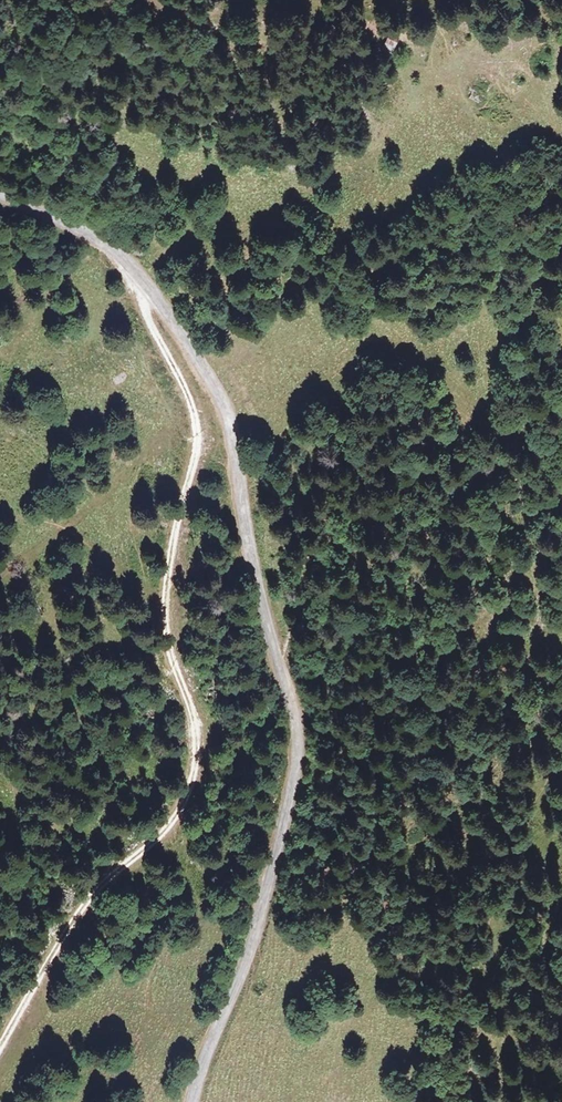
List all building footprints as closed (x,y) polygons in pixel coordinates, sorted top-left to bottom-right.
[(386,37),(382,51),(394,54),(398,40),(386,37)]
